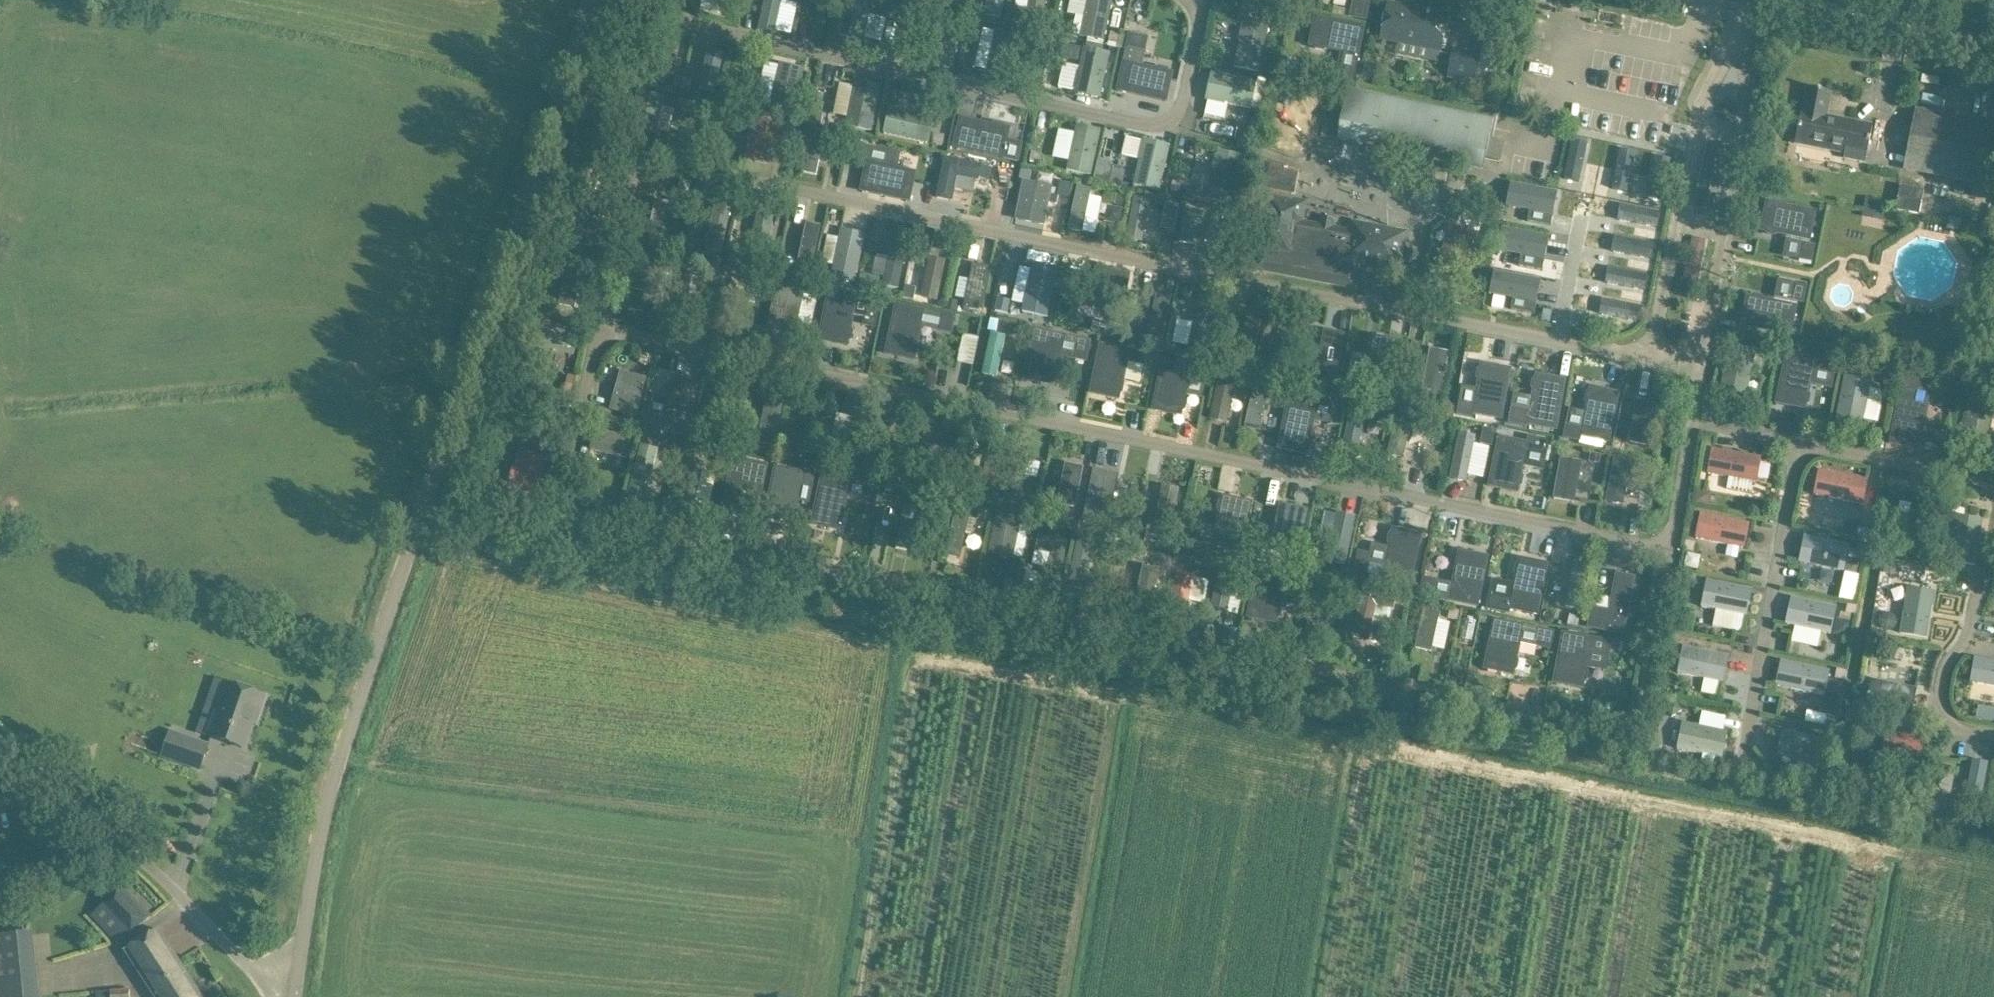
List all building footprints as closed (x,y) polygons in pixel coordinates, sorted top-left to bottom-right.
[(775,27),(800,32),(807,0),(780,0),(775,27)] [(1003,0),(975,0),(973,10),(1000,16),(1003,0)] [(1048,0),(1030,0),(1025,25),(1042,29),(1048,0)] [(1114,0),(1089,0),(1081,40),(1104,44),(1114,0)] [(1249,1),(1248,11),(1263,14),(1265,3),(1249,1)] [(881,9),(854,3),(846,42),(873,47),(881,9)] [(1382,39),(1440,51),(1448,16),(1389,4),(1382,39)] [(1354,5),(1351,17),(1367,20),(1369,8),(1354,5)] [(1316,17),(1310,45),(1315,46),(1316,49),(1324,50),(1326,49),(1359,56),(1364,27),(1316,17)] [(954,71),(964,24),(938,19),(928,65),(954,71)] [(1258,73),(1269,24),(1244,19),(1233,68),(1258,73)] [(1013,82),(1022,30),(996,25),(986,77),(1013,82)] [(1130,35),(1128,46),(1145,50),(1148,39),(1130,35)] [(706,46),(695,89),(713,93),(724,50),(706,46)] [(1110,54),(1085,48),(1074,96),(1099,101),(1110,54)] [(1455,51),(1449,78),(1487,86),(1493,59),(1455,51)] [(1124,62),(1118,91),(1167,101),(1173,73),(1168,72),(1167,70),(1159,68),(1157,69),(1124,62)] [(768,108),(793,114),(803,69),(779,63),(768,108)] [(1259,110),(1265,81),(1212,69),(1206,98),(1259,110)] [(1339,71),(1337,82),(1352,86),(1355,74),(1339,71)] [(845,127),(871,131),(881,84),(855,79),(845,127)] [(1801,113),(1795,142),(1845,152),(1844,157),(1866,162),(1873,127),(1825,117),(1830,92),(1808,88),(1803,113),(1801,113)] [(1492,120),(1350,91),(1342,131),(1484,159),(1484,156),(1497,159),(1499,149),(1501,139),(1488,137),(1492,120)] [(664,98),(638,92),(629,130),(656,136),(664,98)] [(936,118),(891,108),(886,134),(930,144),(936,118)] [(1992,145),(1993,137),(1993,125),(1917,110),(1904,173),(1984,188),(1992,145)] [(777,167),(786,123),(755,117),(746,160),(777,167)] [(961,117),(955,148),(1004,158),(1011,127),(1007,126),(1005,124),(997,122),(995,124),(961,117)] [(1091,176),(1100,128),(1076,123),(1067,171),(1091,176)] [(817,177),(826,133),(812,130),(802,174),(817,177)] [(1162,192),(1171,147),(1144,141),(1135,187),(1162,192)] [(1570,142),(1563,183),(1578,185),(1586,146),(1570,142)] [(854,144),(851,160),(863,162),(866,147),(854,144)] [(1219,150),(1208,200),(1231,204),(1241,155),(1219,150)] [(1619,154),(1610,192),(1627,196),(1635,158),(1619,154)] [(1654,158),(1645,197),(1661,200),(1671,162),(1654,158)] [(1010,181),(1013,168),(980,160),(971,195),(996,201),(1001,179),(1010,181)] [(1124,184),(1126,167),(1099,162),(1096,179),(1124,184)] [(868,163),(862,191),(910,201),(916,173),(868,163)] [(1267,196),(1257,251),(1261,252),(1258,268),(1343,284),(1346,268),(1355,269),(1357,261),(1398,269),(1405,234),(1354,224),(1352,233),(1332,229),(1334,220),(1322,218),(1321,227),(1301,223),(1305,203),(1290,201),(1292,194),(1296,195),(1300,170),(1264,163),(1258,194),(1267,196)] [(957,202),(964,169),(948,165),(941,198),(957,202)] [(1023,179),(1016,218),(1045,224),(1049,203),(1057,204),(1058,197),(1050,195),(1052,185),(1023,179)] [(1511,182),(1507,205),(1554,214),(1558,191),(1511,182)] [(1922,213),(1927,189),(1900,184),(1895,208),(1922,213)] [(1084,234),(1093,190),(1079,188),(1070,231),(1084,234)] [(679,244),(689,200),(673,197),(668,223),(650,220),(646,237),(679,244)] [(1142,245),(1150,202),(1135,199),(1127,243),(1142,245)] [(1620,202),(1617,217),(1657,223),(1660,209),(1620,202)] [(1767,202),(1761,230),(1765,231),(1767,234),(1775,235),(1777,234),(1810,240),(1816,212),(1767,202)] [(717,251),(727,210),(709,206),(699,247),(717,251)] [(1205,211),(1188,208),(1181,251),(1198,254),(1205,211)] [(763,262),(773,214),(758,211),(748,259),(763,262)] [(1235,219),(1219,215),(1212,256),(1228,259),(1235,219)] [(1257,223),(1243,221),(1237,259),(1251,261),(1257,223)] [(1448,225),(1440,266),(1468,272),(1476,231),(1448,225)] [(1503,226),(1498,250),(1545,258),(1550,235),(1503,226)] [(843,227),(831,278),(855,282),(866,232),(843,227)] [(812,274),(820,232),(807,230),(799,272),(812,274)] [(1615,234),(1612,248),(1613,249),(1652,256),(1654,242),(1615,234)] [(1685,280),(1698,282),(1706,241),(1693,238),(1685,280)] [(910,242),(895,239),(883,292),(897,295),(910,242)] [(1803,243),(1800,259),(1812,262),(1815,246),(1803,243)] [(667,255),(635,247),(626,288),(657,296),(667,255)] [(947,261),(931,258),(921,299),(938,303),(947,261)] [(573,308),(582,267),(565,263),(556,305),(573,308)] [(981,306),(989,268),(976,266),(969,303),(981,306)] [(1609,267),(1607,280),(1645,288),(1647,274),(1609,267)] [(1102,269),(1091,318),(1095,319),(1093,331),(1106,333),(1109,322),(1120,324),(1130,275),(1102,269)] [(1495,270),(1490,293),(1537,302),(1542,279),(1495,270)] [(1026,311),(1035,276),(1018,272),(1011,308),(1026,311)] [(1795,285),(1792,300),(1803,303),(1807,287),(1795,285)] [(794,294),(781,290),(770,325),(784,329),(794,294)] [(829,290),(819,339),(847,345),(848,341),(851,339),(853,331),(851,329),(858,296),(829,290)] [(1167,339),(1173,297),(1158,295),(1151,336),(1167,339)] [(1748,296),(1742,325),(1791,335),(1797,306),(1764,299),(1762,297),(1754,295),(1752,297),(1748,296)] [(1603,297),(1600,311),(1639,318),(1642,305),(1603,297)] [(875,327),(881,301),(869,299),(864,325),(875,327)] [(1201,345),(1210,305),(1191,301),(1182,340),(1201,345)] [(896,304),(886,353),(915,360),(922,326),(925,311),(896,304)] [(1554,313),(1544,311),(1542,321),(1552,323),(1554,313)] [(941,314),(938,330),(952,332),(955,317),(941,314)] [(1256,361),(1265,317),(1250,315),(1242,358),(1256,361)] [(573,355),(577,336),(532,324),(527,345),(573,355)] [(1035,330),(1024,379),(1053,385),(1054,380),(1056,378),(1058,370),(1057,368),(1063,336),(1035,330)] [(1305,356),(1301,381),(1335,387),(1345,334),(1325,331),(1320,359),(1305,356)] [(958,360),(974,364),(981,336),(965,333),(958,360)] [(992,333),(983,374),(997,378),(1007,337),(992,334),(992,333)] [(1294,381),(1303,337),(1288,334),(1279,378),(1294,381)] [(1370,356),(1364,385),(1393,391),(1403,342),(1374,336),(1373,340),(1371,342),(1369,349),(1371,352),(1370,353),(1370,356)] [(1079,339),(1075,359),(1087,361),(1091,342),(1079,339)] [(1101,343),(1090,392),(1120,399),(1121,394),(1123,392),(1125,384),(1123,382),(1124,380),(1141,384),(1147,354),(1146,353),(1136,351),(1101,343)] [(1747,395),(1757,350),(1730,344),(1720,390),(1747,395)] [(1445,400),(1452,355),(1432,351),(1423,395),(1445,400)] [(1787,353),(1777,402),(1806,408),(1807,402),(1810,400),(1811,393),(1809,391),(1811,382),(1814,365),(1835,369),(1837,357),(1817,353),(1815,359),(1787,353)] [(1161,361),(1151,410),(1180,416),(1181,412),(1184,410),(1185,402),(1184,400),(1188,379),(1197,382),(1201,364),(1177,359),(1176,365),(1161,361)] [(1461,401),(1458,415),(1472,417),(1473,413),(1502,419),(1511,369),(1481,364),(1481,368),(1478,370),(1477,378),(1479,380),(1478,384),(1475,404),(1461,401)] [(637,415),(646,380),(622,373),(612,409),(637,415)] [(1534,390),(1527,424),(1557,430),(1566,380),(1536,375),(1535,379),(1533,381),(1532,387),(1534,390)] [(667,392),(659,429),(688,435),(699,382),(670,376),(669,381),(667,382),(665,390),(667,392)] [(1221,376),(1211,422),(1229,426),(1239,380),(1221,376)] [(1874,383),(1845,377),(1836,423),(1864,429),(1874,383)] [(1902,387),(1890,444),(1903,446),(1904,441),(1907,442),(1909,444),(1915,445),(1917,444),(1920,444),(1928,406),(1914,403),(1917,390),(1902,387)] [(1567,424),(1564,437),(1580,441),(1581,437),(1609,442),(1619,393),(1590,388),(1589,393),(1586,395),(1585,402),(1587,405),(1582,427),(1567,424)] [(720,429),(727,394),(709,390),(702,426),(720,429)] [(1257,393),(1249,432),(1261,435),(1269,395),(1257,393)] [(784,402),(767,399),(758,444),(775,448),(784,402)] [(1289,399),(1278,448),(1307,454),(1308,451),(1310,449),(1312,441),(1310,439),(1317,405),(1289,399)] [(1651,450),(1658,407),(1636,403),(1628,446),(1651,450)] [(1368,408),(1354,406),(1347,442),(1360,445),(1368,408)] [(1968,407),(1959,453),(1987,458),(1993,421),(1993,412),(1968,407)] [(823,411),(808,408),(799,453),(814,456),(823,411)] [(1265,428),(1279,429),(1280,411),(1266,410),(1265,428)] [(1400,415),(1390,456),(1406,460),(1415,417),(1400,415)] [(865,427),(853,425),(848,457),(860,459),(865,427)] [(921,460),(917,478),(946,484),(946,483),(956,435),(928,429),(927,429),(926,435),(924,444),(921,460)] [(627,461),(632,440),(595,431),(590,452),(627,461)] [(1478,438),(1461,435),(1453,482),(1469,485),(1478,438)] [(1499,437),(1489,486),(1518,492),(1519,486),(1521,485),(1523,477),(1521,475),(1524,464),(1527,449),(1546,453),(1549,441),(1529,437),(1528,443),(1499,437)] [(1007,448),(991,444),(981,489),(997,493),(1007,448)] [(641,445),(629,495),(647,499),(659,450),(641,445)] [(1713,448),(1708,473),(1757,481),(1761,457),(1713,448)] [(504,507),(526,514),(529,506),(530,507),(545,457),(520,449),(505,499),(506,500),(504,507)] [(1032,497),(1040,459),(1020,455),(1012,493),(1032,497)] [(893,457),(890,472),(901,475),(905,458),(904,458),(904,459),(893,457)] [(733,458),(722,511),(737,514),(742,491),(762,495),(768,465),(733,458)] [(676,507),(693,511),(705,463),(688,459),(676,507)] [(1582,463),(1560,459),(1552,501),(1574,505),(1582,463)] [(1648,468),(1614,461),(1605,504),(1623,507),(1628,482),(1645,485),(1648,468)] [(1085,469),(1066,465),(1059,507),(1077,511),(1085,469)] [(1096,466),(1085,518),(1109,523),(1121,472),(1096,466)] [(776,467),(766,516),(771,517),(772,519),(780,521),(783,519),(794,522),(799,501),(804,473),(776,467)] [(1820,472),(1815,497),(1864,507),(1869,481),(1820,472)] [(822,475),(812,524),(841,530),(841,527),(845,510),(848,497),(851,481),(824,475),(822,475)] [(867,484),(864,500),(876,502),(879,487),(867,484)] [(1180,491),(1167,488),(1159,527),(1171,531),(1180,491)] [(1216,528),(1213,545),(1242,551),(1252,502),(1223,496),(1222,500),(1220,502),(1218,510),(1220,512),(1216,528)] [(1924,549),(1933,503),(1915,499),(1906,546),(1924,549)] [(922,508),(906,505),(897,550),(914,554),(922,508)] [(1337,510),(1327,560),(1343,563),(1354,514),(1337,510)] [(1121,513),(1118,527),(1129,529),(1132,515),(1121,513)] [(1295,513),(1287,554),(1299,557),(1307,516),(1295,513)] [(1014,560),(1022,519),(998,514),(990,555),(1014,560)] [(1983,520),(1956,515),(1948,560),(1975,565),(1983,520)] [(971,519),(956,516),(946,557),(961,561),(971,519)] [(1696,541),(1746,551),(1751,526),(1701,516),(1696,541)] [(1189,524),(1186,539),(1197,541),(1200,527),(1189,524)] [(1370,562),(1367,574),(1383,577),(1411,583),(1422,535),(1393,528),(1392,532),(1390,534),(1388,542),(1390,544),(1385,565),(1370,562)] [(1056,579),(1065,535),(1043,531),(1034,575),(1056,579)] [(1096,540),(1080,537),(1071,582),(1087,585),(1096,540)] [(1852,546),(1805,537),(1799,564),(1846,574),(1852,546)] [(1460,551),(1449,600),(1478,606),(1488,557),(1460,551)] [(1360,552),(1356,567),(1367,570),(1371,554),(1360,552)] [(1490,596),(1488,607),(1505,611),(1506,607),(1538,614),(1548,564),(1520,558),(1519,563),(1517,565),(1515,573),(1517,575),(1511,600),(1490,596)] [(1239,567),(1222,563),(1212,608),(1230,612),(1239,567)] [(1590,567),(1575,564),(1566,611),(1581,614),(1590,567)] [(1162,571),(1145,567),(1136,610),(1154,614),(1162,571)] [(1258,569),(1248,617),(1276,623),(1277,623),(1277,619),(1280,617),(1280,616),(1281,609),(1280,607),(1281,603),(1284,586),(1300,589),(1302,577),(1286,574),(1258,568),(1258,569)] [(1187,621),(1196,578),(1178,574),(1169,617),(1187,621)] [(1592,608),(1588,627),(1624,634),(1635,577),(1617,574),(1609,611),(1592,608)] [(1424,578),(1421,594),(1433,596),(1436,581),(1424,578)] [(1754,591),(1707,581),(1701,609),(1748,619),(1754,591)] [(1400,595),(1365,587),(1356,627),(1373,631),(1378,608),(1396,612),(1400,595)] [(1926,638),(1935,593),(1909,587),(1900,632),(1926,638)] [(1307,636),(1325,640),(1334,597),(1316,593),(1307,636)] [(1839,609),(1791,599),(1785,626),(1833,637),(1839,609)] [(1433,651),(1443,608),(1426,605),(1417,647),(1433,651)] [(1495,620),(1485,668),(1513,674),(1514,670),(1517,668),(1518,660),(1517,658),(1524,626),(1495,620)] [(1479,627),(1464,624),(1456,664),(1471,667),(1479,627)] [(1540,629),(1536,645),(1550,648),(1554,632),(1540,629)] [(1555,681),(1554,682),(1583,687),(1584,681),(1586,679),(1587,673),(1586,671),(1586,670),(1586,665),(1603,668),(1605,669),(1610,642),(1608,641),(1563,633),(1555,681)] [(1729,658),(1683,649),(1677,676),(1724,685),(1729,658)] [(1974,658),(1970,684),(1993,688),(1993,661),(1974,658)] [(1831,673),(1781,663),(1776,689),(1826,699),(1831,673)] [(1916,688),(1869,679),(1864,705),(1911,715),(1916,688)] [(245,749),(256,716),(260,718),(267,696),(229,683),(211,737),(245,749)] [(1729,735),(1683,725),(1677,752),(1723,762),(1729,735)] [(1828,739),(1782,730),(1777,757),(1823,766),(1828,739)] [(1922,739),(1886,731),(1881,756),(1918,763),(1922,739)] [(209,745),(171,732),(163,757),(200,770),(209,745)] [(1982,797),(1988,762),(1972,760),(1967,795),(1982,797)] [(133,931),(152,917),(123,886),(92,915),(116,942),(133,931)] [(156,996),(202,996),(159,929),(126,951),(156,996)] [(31,932),(0,935),(0,996),(38,996),(31,932)]
